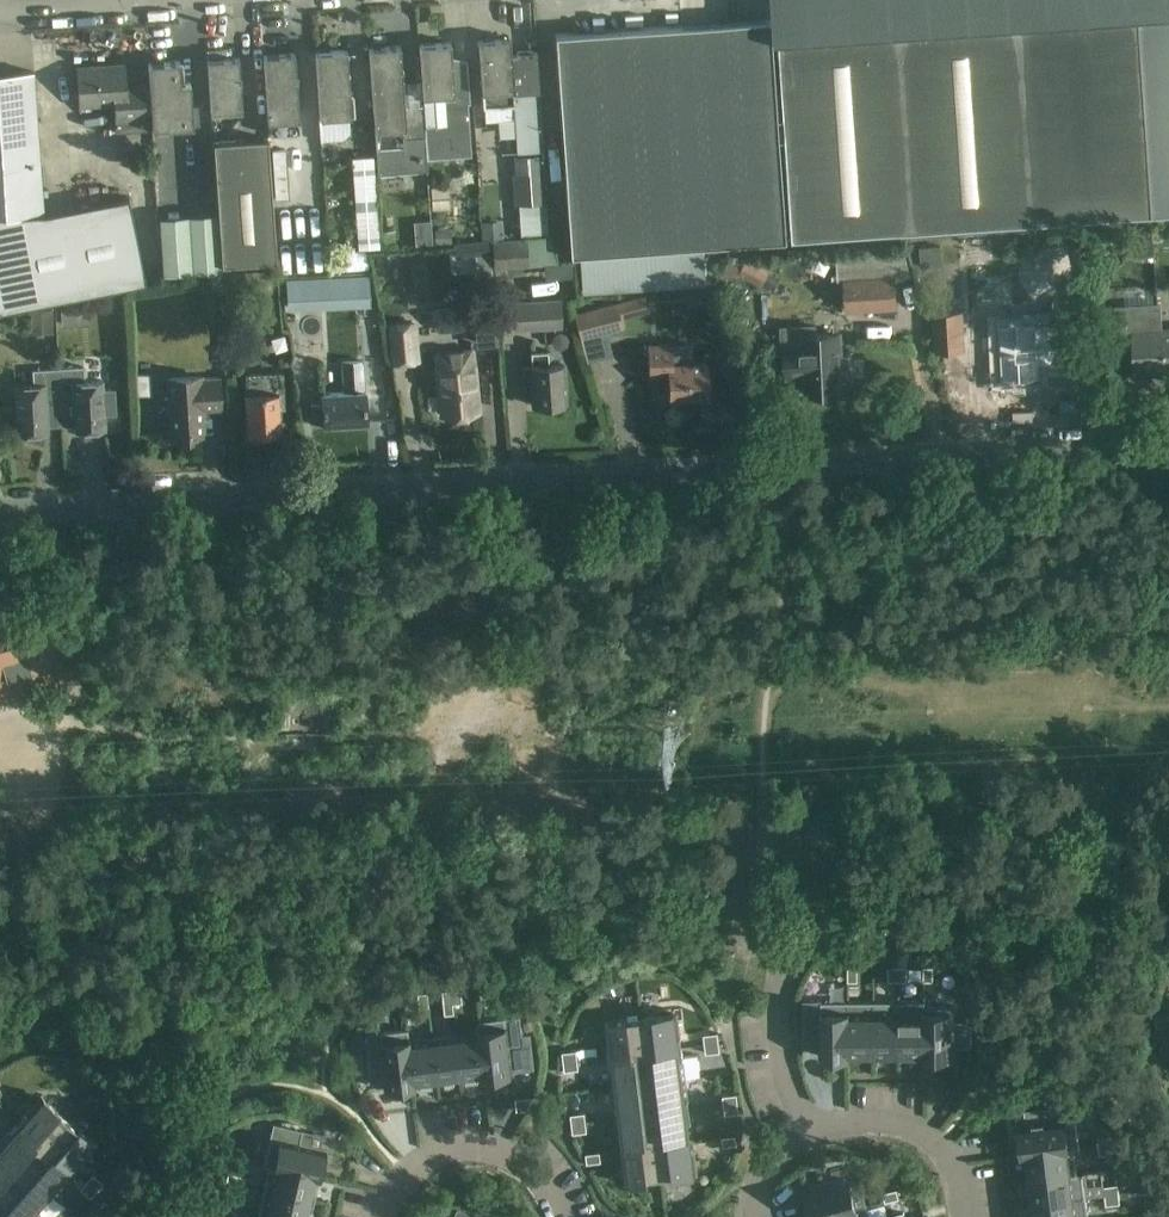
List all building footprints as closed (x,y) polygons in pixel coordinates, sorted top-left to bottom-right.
[(1094,16),(1023,21),(781,37),(795,237),(1168,211),(1168,11),(1094,16)] [(570,256),(579,256),(582,293),(706,284),(704,247),(788,241),(772,20),(554,36),(570,256)] [(518,149),(518,151),(532,150),(544,149),(539,44),(510,46),(509,38),(478,40),(483,107),(485,107),(516,105),(517,119),(517,133),(518,149)] [(418,45),(422,104),(426,157),(472,154),(468,102),(470,102),(468,59),(451,55),(451,42),(418,45)] [(426,157),(422,104),(404,105),(400,46),(368,48),(377,173),(426,169),(426,157)] [(316,52),(322,140),(323,140),(322,139),(343,138),(350,131),(349,116),(351,116),(351,112),(353,112),(352,89),(350,89),(347,50),(316,52)] [(301,132),(299,110),(295,53),(264,56),(269,134),(301,132)] [(239,57),(207,59),(211,112),(242,110),(239,57)] [(179,61),(148,63),(152,130),(194,127),(191,84),(181,84),(179,61)] [(124,65),(77,68),(80,105),(115,102),(116,119),(145,117),(143,87),(126,88),(124,65)] [(0,73),(0,216),(44,213),(34,71),(0,73)] [(219,214),(218,213),(222,264),(277,260),(268,138),(214,142),(219,214)] [(349,155),(349,140),(317,141),(318,156),(349,155)] [(374,154),(352,155),(359,247),(380,245),(374,154)] [(520,205),(521,238),(527,238),(549,236),(549,235),(546,185),(545,154),(533,154),(513,155),(515,205),(520,205)] [(271,180),(295,181),(296,159),(272,158),(271,180)] [(449,188),(431,188),(433,208),(450,207),(449,188)] [(146,282),(128,196),(44,213),(0,216),(0,312),(146,282)] [(222,269),(222,264),(218,213),(163,217),(167,273),(222,269)] [(493,240),(504,239),(503,219),(481,220),(483,240),(493,240)] [(416,240),(432,239),(430,221),(414,222),(416,240)] [(529,265),(527,238),(521,238),(504,239),(493,240),(495,267),(529,265)] [(941,246),(919,248),(920,264),(942,263),(941,246)] [(335,253),(336,272),(382,269),(381,250),(335,253)] [(762,286),(769,271),(747,259),(740,274),(762,286)] [(273,292),(271,270),(217,274),(218,295),(273,292)] [(847,308),(866,308),(897,307),(897,272),(847,273),(847,308)] [(366,279),(335,281),(336,303),(367,301),(366,279)] [(286,306),(307,305),(306,281),(285,282),(286,306)] [(104,309),(121,306),(120,295),(103,297),(104,309)] [(561,297),(514,300),(516,329),(563,326),(561,297)] [(624,316),(619,299),(619,298),(595,305),(603,332),(627,325),(624,316)] [(1155,371),(1155,368),(1164,367),(1164,371),(1167,370),(1167,375),(1168,376),(1168,329),(1160,329),(1159,302),(1114,304),(1115,316),(1100,317),(1101,335),(1116,334),(1117,342),(1134,341),(1135,372),(1155,371)] [(603,332),(595,305),(595,303),(573,310),(582,339),(603,332)] [(467,305),(437,308),(439,330),(470,327),(467,305)] [(1063,322),(1038,323),(1037,321),(998,324),(1001,380),(1041,378),(1040,365),(1048,365),(1048,367),(1078,365),(1076,324),(1083,324),(1083,308),(1063,309),(1063,322)] [(53,310),(51,310),(31,311),(32,331),(53,330),(53,310)] [(964,310),(963,310),(943,311),(933,312),(935,352),(967,350),(964,310)] [(415,323),(390,325),(393,364),(419,361),(415,323)] [(808,394),(842,392),(841,384),(850,383),(849,357),(840,358),(838,335),(814,336),(814,327),(782,329),(783,348),(787,348),(788,376),(796,375),(796,373),(807,373),(808,394)] [(671,342),(667,342),(648,343),(649,377),(669,376),(670,400),(710,398),(708,362),(691,363),(690,358),(689,353),(686,349),(682,344),(677,343),(671,342)] [(531,361),(523,362),(524,387),(533,387),(534,405),(551,404),(552,408),(559,407),(562,404),(566,404),(563,358),(549,358),(548,349),(531,350),(531,361)] [(473,352),(438,355),(443,414),(478,410),(473,352)] [(59,396),(58,367),(57,357),(49,358),(49,368),(33,369),(34,383),(16,384),(19,434),(48,432),(46,396),(59,396)] [(324,405),(313,405),(314,425),(367,422),(363,362),(343,363),(345,393),(323,395),(324,405)] [(84,366),(58,367),(59,396),(74,395),(76,431),(105,429),(103,379),(85,380),(84,366)] [(284,372),(246,375),(249,438),(271,437),(271,430),(281,429),(280,408),(286,408),(284,372)] [(167,425),(170,425),(171,441),(191,440),(204,439),(203,415),(203,410),(221,409),(220,378),(201,379),(201,375),(168,376),(169,406),(164,407),(159,412),(160,419),(167,425)] [(69,681),(55,630),(47,604),(0,617),(0,701),(69,681)] [(857,966),(848,966),(848,981),(857,981),(857,966)] [(933,966),(924,966),(924,981),(933,981),(933,966)] [(898,967),(888,967),(888,981),(898,981),(898,967)] [(907,967),(898,967),(898,981),(908,981),(907,967)] [(461,988),(451,989),(453,1003),(462,1002),(461,988)] [(443,1004),(453,1003),(451,989),(441,990),(443,1004)] [(429,1006),(428,993),(417,993),(419,1007),(429,1006)] [(898,1001),(874,1002),(874,1057),(898,1057),(898,1001)] [(898,1001),(898,1057),(924,1057),(924,1001),(898,1001)] [(925,1001),(924,1001),(924,1057),(951,1056),(951,1007),(925,1007),(925,1001)] [(821,1057),(848,1057),(848,1002),(821,1002),(821,1019),(809,1019),(809,1039),(821,1039),(821,1057)] [(874,1002),(848,1002),(848,1057),(874,1057),(874,1002)] [(1168,1010),(1168,1013),(1154,1016),(1157,1027),(1168,1024),(1168,1010)] [(642,1019),(646,1051),(681,1046),(677,1015),(642,1019)] [(520,1016),(479,1021),(485,1076),(512,1073),(509,1047),(524,1046),(520,1016)] [(606,1023),(610,1055),(646,1051),(642,1019),(606,1023)] [(456,1035),(461,1079),(485,1076),(479,1021),(477,1021),(479,1032),(456,1035)] [(379,1032),(380,1038),(365,1040),(367,1050),(381,1049),(386,1087),(412,1084),(406,1029),(379,1032)] [(407,1029),(406,1029),(412,1084),(437,1081),(432,1038),(409,1040),(407,1029)] [(718,1033),(704,1034),(705,1044),(719,1042),(718,1033)] [(456,1035),(432,1038),(437,1081),(461,1079),(456,1035)] [(719,1042),(705,1044),(706,1053),(720,1052),(719,1042)] [(646,1051),(649,1083),(685,1078),(681,1046),(646,1051)] [(577,1050),(565,1052),(563,1052),(565,1071),(579,1069),(577,1050)] [(610,1055),(614,1087),(649,1083),(646,1051),(610,1055)] [(649,1083),(653,1114),(689,1110),(685,1078),(649,1083)] [(614,1087),(618,1119),(653,1114),(649,1083),(614,1087)] [(737,1094),(723,1096),(724,1105),(738,1103),(737,1094)] [(28,1099),(5,1121),(31,1147),(53,1124),(28,1099)] [(738,1103),(724,1105),(725,1115),(739,1113),(738,1103)] [(653,1114),(657,1146),(693,1142),(689,1110),(653,1114)] [(585,1113),(571,1114),(573,1133),(587,1132),(585,1113)] [(618,1119),(622,1150),(657,1146),(653,1114),(618,1119)] [(0,1127),(0,1161),(8,1169),(31,1147),(5,1121),(0,1127)] [(1065,1121),(1019,1127),(1022,1155),(1074,1148),(1068,1148),(1065,1121)] [(273,1123),(263,1164),(317,1177),(323,1150),(299,1145),(302,1130),(273,1123)] [(53,1124),(31,1147),(56,1172),(79,1150),(53,1124)] [(1111,1134),(1097,1136),(1098,1146),(1113,1144),(1111,1134)] [(722,1137),(723,1147),(737,1145),(736,1135),(722,1137)] [(657,1146),(661,1178),(697,1173),(693,1142),(657,1146)] [(1114,1153),(1113,1144),(1098,1146),(1100,1155),(1114,1153)] [(622,1150),(626,1182),(661,1178),(657,1146),(622,1150)] [(31,1147),(8,1169),(33,1195),(56,1172),(31,1147)] [(1077,1174),(1074,1148),(1022,1155),(1022,1157),(1025,1156),(1028,1180),(1077,1174)] [(587,1163),(602,1162),(600,1152),(586,1154),(587,1163)] [(8,1169),(0,1161),(0,1178),(8,1169)] [(268,1167),(263,1190),(311,1202),(317,1177),(263,1164),(263,1165),(268,1167)] [(0,1178),(0,1207),(10,1216),(11,1216),(33,1195),(8,1169),(0,1178)] [(228,1172),(226,1182),(240,1185),(242,1176),(228,1172)] [(1087,1173),(1077,1174),(1028,1180),(1031,1205),(1086,1197),(1090,1197),(1089,1196),(1087,1173)] [(86,1181),(97,1191),(103,1184),(92,1174),(86,1181)] [(97,1191),(86,1181),(80,1189),(91,1198),(97,1191)] [(238,1194),(240,1185),(226,1182),(224,1191),(238,1194)] [(807,1194),(813,1216),(825,1216),(867,1207),(867,1205),(856,1208),(849,1183),(807,1194)] [(1119,1194),(1118,1184),(1104,1186),(1105,1195),(1119,1194)] [(897,1189),(883,1193),(885,1202),(899,1198),(897,1189)] [(257,1214),(270,1216),(308,1216),(311,1202),(263,1190),(257,1214)] [(1119,1194),(1105,1195),(1106,1205),(1120,1203),(1119,1194)] [(1031,1205),(1033,1216),(1089,1216),(1086,1197),(1031,1205)] [(0,1207),(0,1216),(10,1216),(0,1207)] [(825,1216),(870,1216),(867,1207),(825,1216)]
